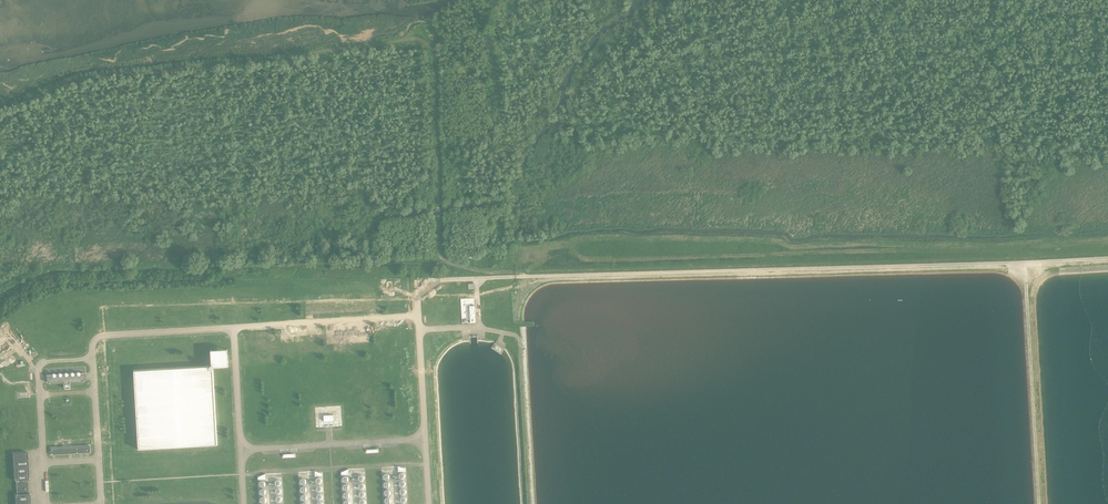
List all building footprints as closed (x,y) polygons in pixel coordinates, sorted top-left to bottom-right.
[(470,323),(476,323),(475,306),(474,298),(461,299),(462,323),(470,323)] [(210,366),(134,370),(138,450),(218,445),(214,369),(212,369),(213,369),(214,369),(214,368),(215,367),(229,366),(228,349),(211,350),(212,364),(211,365),(210,365),(210,366),(210,367),(210,366)] [(51,455),(52,455),(90,452),(90,445),(51,448),(51,455)] [(27,452),(13,453),(15,480),(16,480),(17,494),(16,494),(16,503),(31,503),(30,493),(29,493),(28,480),(29,480),(28,453),(28,452),(27,452)] [(406,467),(402,467),(398,466),(398,468),(382,469),(384,503),(408,503),(406,467)] [(365,470),(349,471),(349,469),(345,471),(341,471),(343,503),(367,503),(365,470)] [(300,503),(325,503),(323,472),(319,472),(315,471),(315,472),(299,473),(300,503)] [(282,474),(266,475),(265,474),(261,476),(258,476),(259,503),(284,503),(282,474)]
